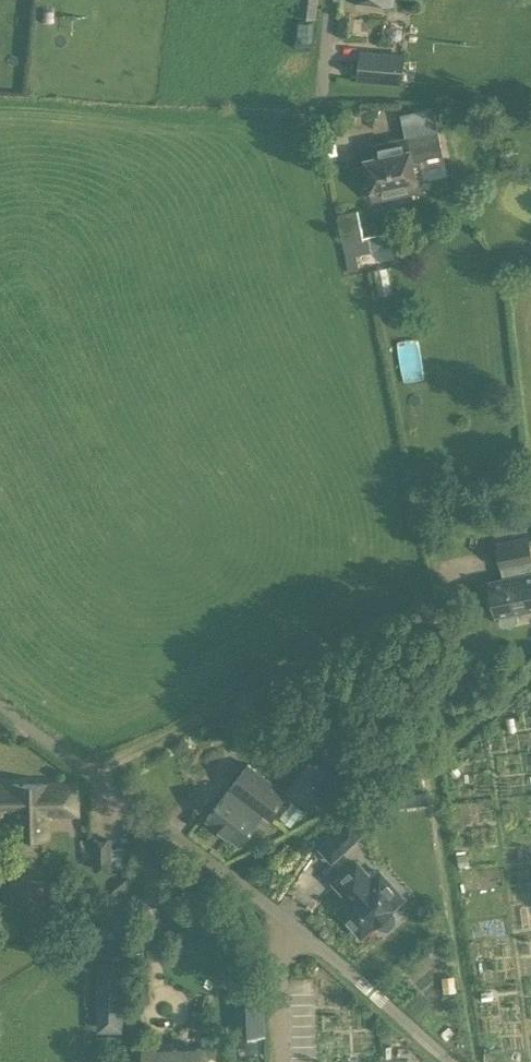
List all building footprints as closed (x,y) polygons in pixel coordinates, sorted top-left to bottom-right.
[(297,15),(316,18),(318,0),(300,0),(297,15)] [(405,53),(360,49),(357,80),(402,84),(405,53)] [(367,157),(375,198),(420,188),(414,159),(444,153),(439,129),(389,139),(392,152),(367,157)] [(358,209),(337,213),(348,270),(359,268),(356,254),(372,251),(371,250),(392,246),(389,231),(363,236),(358,209)] [(419,337),(401,338),(402,370),(420,369),(419,337)] [(525,517),(494,523),(496,536),(528,530),(525,517)] [(495,613),(499,612),(501,621),(506,623),(514,621),(518,618),(516,609),(530,606),(530,548),(529,539),(497,545),(500,562),(503,562),(506,576),(488,579),(495,613)] [(330,759),(319,751),(290,789),(314,807),(327,790),(322,786),(341,760),(334,754),(330,759)] [(207,816),(239,841),(261,812),(268,817),(287,792),(248,762),(207,816)] [(74,782),(0,782),(0,806),(12,806),(12,833),(43,833),(43,814),(74,813),(74,782)] [(291,825),(302,809),(291,801),(280,816),(291,825)] [(362,833),(349,819),(318,847),(331,861),(362,833)] [(94,837),(94,865),(111,865),(111,837),(94,837)] [(395,904),(372,878),(360,888),(345,871),(334,881),(349,898),(338,908),(361,935),(375,922),(379,926),(388,928),(394,922),(394,913),(390,909),(395,904)] [(117,883),(105,893),(112,901),(124,891),(117,883)] [(131,959),(131,945),(120,945),(120,959),(131,959)] [(124,1030),(125,961),(99,960),(98,1030),(124,1030)] [(146,998),(149,993),(149,979),(133,980),(134,999),(146,998)] [(239,1018),(239,1036),(256,1036),(256,1018),(239,1018)] [(205,1046),(175,1046),(175,1041),(161,1041),(161,1046),(144,1047),(144,1061),(205,1061),(205,1046)]
